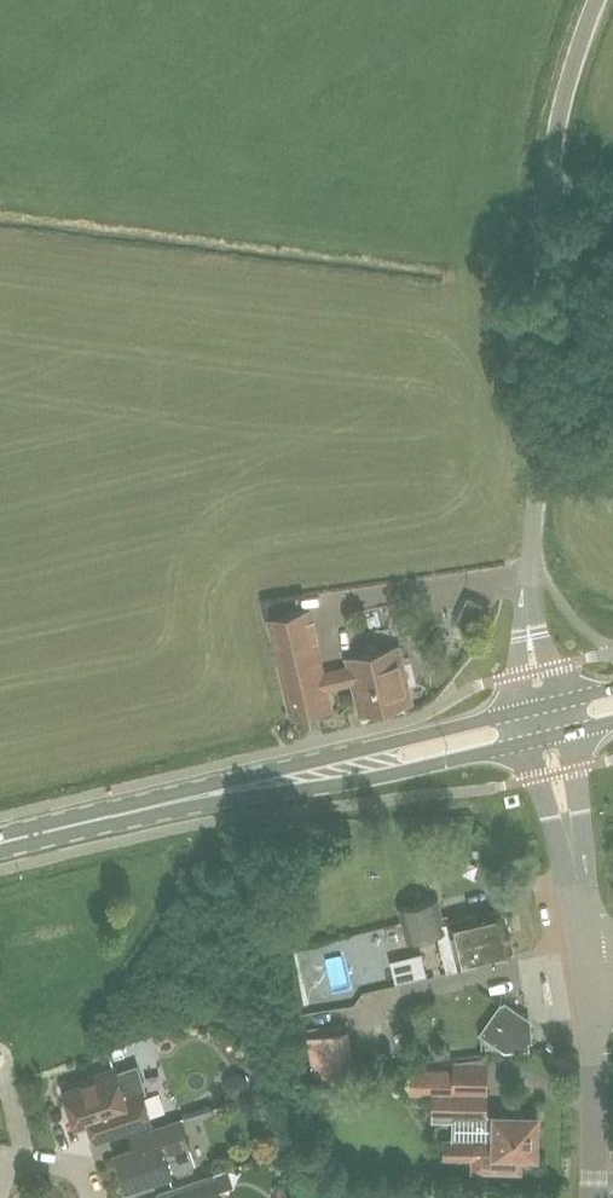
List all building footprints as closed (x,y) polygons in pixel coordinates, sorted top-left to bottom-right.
[(354,679),(355,682),(362,711),(411,700),(398,646),(349,657),(351,663),(351,665),(322,672),(308,609),(271,618),(281,659),(293,714),(330,705),(326,685),(354,679)] [(445,914),(440,897),(402,906),(410,939),(438,932),(447,970),(512,954),(517,946),(508,912),(501,906),(451,918),(450,913),(445,914)] [(501,999),(479,1032),(481,1033),(483,1051),(506,1050),(531,1049),(530,1040),(534,1040),(532,1017),(505,998),(503,1001),(501,999)] [(489,1114),(489,1093),(490,1056),(456,1059),(456,1068),(411,1067),(410,1091),(435,1092),(435,1118),(456,1118),(456,1114),(466,1114),(489,1114)] [(91,1072),(93,1079),(67,1088),(78,1124),(89,1121),(95,1140),(152,1121),(143,1092),(147,1091),(138,1064),(118,1071),(116,1064),(91,1072)] [(505,1152),(524,1153),(539,1153),(539,1114),(498,1114),(498,1139),(466,1139),(446,1138),(446,1157),(471,1157),(471,1171),(505,1172),(505,1152)] [(127,1178),(129,1185),(174,1170),(179,1174),(193,1170),(195,1163),(196,1163),(181,1117),(131,1133),(135,1147),(118,1153),(123,1166),(119,1167),(123,1180),(127,1178)] [(214,1172),(186,1181),(192,1197),(189,1197),(223,1197),(214,1172)]
